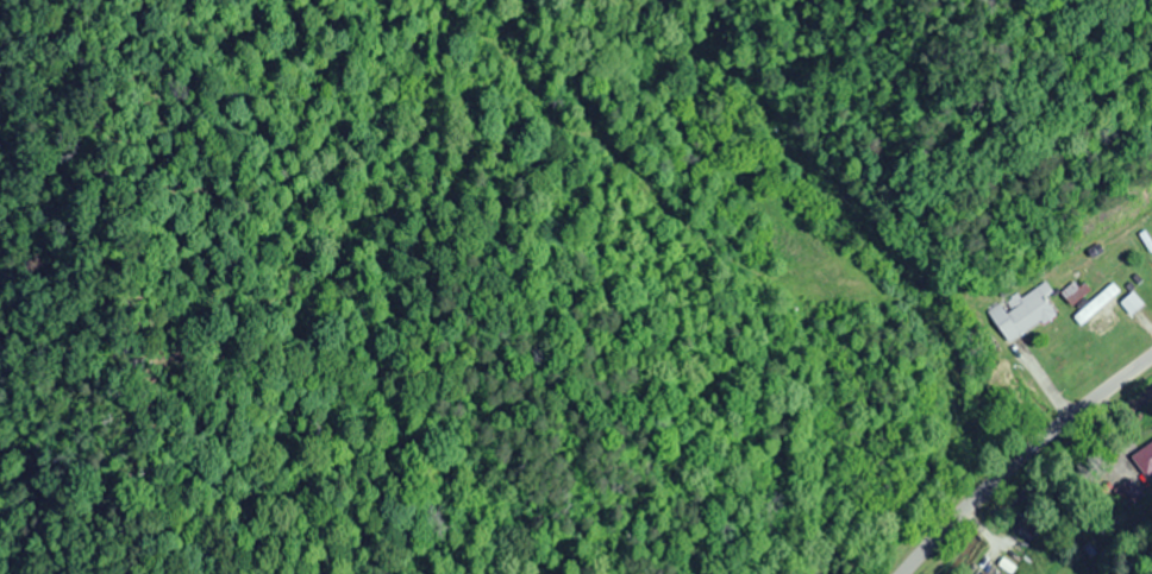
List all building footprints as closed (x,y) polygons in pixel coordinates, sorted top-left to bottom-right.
[(988,311),(1006,342),(1058,312),(1042,284),(1020,296),(1018,294),(988,311)] [(1141,304),(1132,292),(1119,301),(1128,314),(1141,304)] [(1151,478),(1151,441),(1133,458),(1151,479),(1151,478)]
